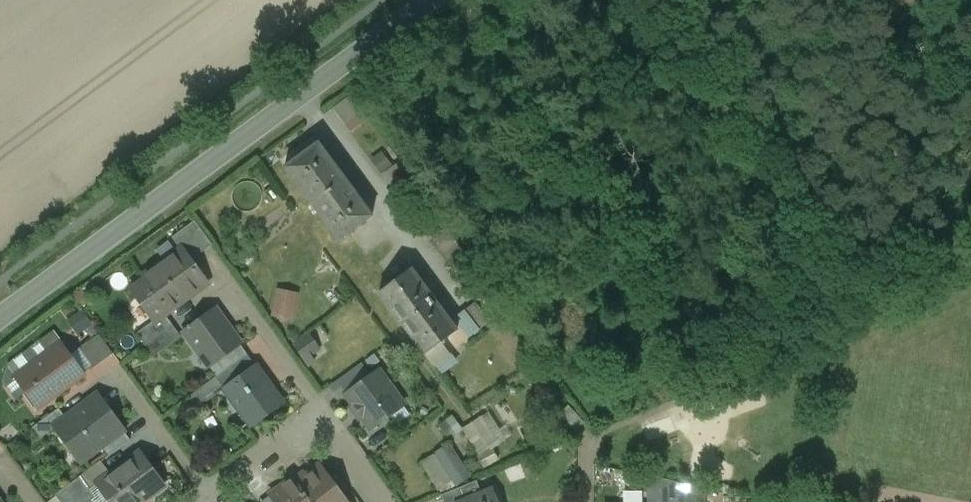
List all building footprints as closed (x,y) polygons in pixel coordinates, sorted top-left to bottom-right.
[(354,96),(337,107),(354,131),(370,119),(354,96)] [(356,193),(335,165),(336,165),(319,142),(285,167),(302,189),(323,217),(340,240),(373,215),(356,193)] [(195,220),(172,237),(180,248),(181,248),(190,260),(212,244),(195,220)] [(180,248),(145,274),(147,277),(132,289),(155,320),(155,321),(165,314),(207,283),(190,260),(181,248),(180,248)] [(458,330),(411,268),(379,292),(426,354),(458,330)] [(280,288),(275,316),(299,319),(303,292),(280,288)] [(241,344),(215,308),(184,331),(210,367),(241,344)] [(165,314),(155,321),(155,320),(137,333),(145,344),(172,324),(165,314)] [(172,324),(145,344),(154,356),(181,336),(172,324)] [(311,364),(333,351),(319,328),(297,341),(311,364)] [(99,334),(78,349),(92,368),(113,353),(99,334)] [(61,342),(15,375),(39,408),(84,374),(61,342)] [(247,354),(216,377),(223,387),(255,364),(247,354)] [(223,387),(223,388),(239,410),(244,406),(253,420),(281,399),(256,363),(255,364),(223,387)] [(361,364),(350,372),(359,384),(370,376),(361,364)] [(359,384),(346,393),(371,428),(403,405),(379,370),(370,376),(359,384)] [(350,372),(330,386),(339,398),(346,393),(359,384),(350,372)] [(66,417),(54,426),(55,427),(72,450),(77,446),(85,458),(102,446),(123,429),(124,429),(98,394),(66,417)] [(59,408),(33,427),(41,438),(55,427),(54,426),(66,417),(59,408)] [(507,442),(495,412),(466,424),(478,454),(507,442)] [(444,423),(454,435),(465,426),(456,414),(444,423)] [(123,429),(102,446),(109,455),(131,439),(123,429)] [(444,490),(473,470),(453,441),(424,462),(444,490)] [(97,484),(111,501),(140,501),(165,484),(141,452),(97,484)] [(321,467),(308,476),(304,471),(294,478),(298,484),(311,501),(347,501),(321,467)] [(55,494),(61,501),(76,501),(92,490),(81,475),(55,494)] [(649,476),(650,501),(662,501),(661,479),(649,476)] [(298,484),(294,478),(294,477),(271,495),(276,501),(311,501),(298,484)] [(661,479),(662,501),(690,501),(690,486),(661,479)] [(441,495),(444,501),(463,501),(483,494),(477,480),(441,495)] [(690,486),(690,501),(705,501),(705,490),(690,486)] [(463,501),(500,501),(495,491),(497,490),(496,488),(483,494),(463,501)]
